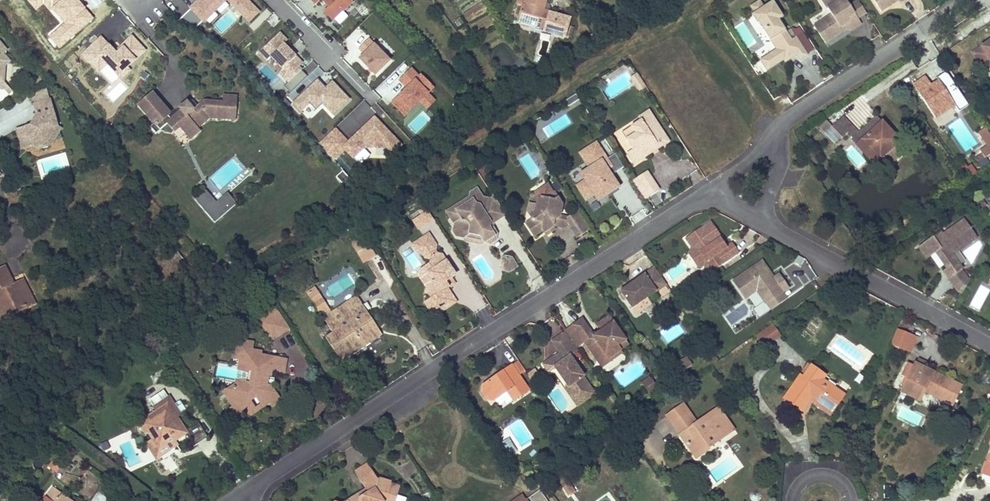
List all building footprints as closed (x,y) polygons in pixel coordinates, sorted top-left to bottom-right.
[(27,1),(36,11),(44,4),(63,25),(50,36),(61,48),(94,19),(77,0),(28,0),(27,1)] [(204,1),(203,0),(197,0),(196,0),(198,2),(195,5),(193,3),(190,7),(191,8),(179,19),(195,28),(203,20),(203,21),(225,0),(205,0),(204,1)] [(259,10),(249,0),(229,0),(249,20),(259,10)] [(334,20),(355,0),(325,0),(330,5),(324,10),(334,20)] [(525,5),(521,4),(516,18),(535,23),(535,25),(543,27),(542,30),(564,36),(570,17),(542,9),(544,0),(527,0),(525,5)] [(778,63),(782,60),(790,55),(788,52),(793,49),(796,54),(800,60),(809,54),(797,35),(795,36),(792,31),(787,34),(783,27),(777,18),(781,15),(771,0),(770,0),(762,5),(758,0),(755,0),(748,5),(752,12),(750,13),(757,24),(761,22),(764,26),(761,28),(775,49),(771,52),(778,63)] [(841,27),(840,25),(846,21),(851,28),(861,22),(858,17),(850,5),(847,0),(823,0),(832,13),(814,25),(825,41),(840,32),(841,27)] [(866,11),(859,0),(858,0),(850,5),(858,17),(866,11)] [(882,12),(901,0),(874,0),(882,12)] [(781,15),(777,18),(783,27),(787,25),(781,15)] [(286,39),(279,31),(258,51),(266,59),(270,55),(292,77),(284,84),(290,91),(307,75),(298,66),(302,62),(283,42),(286,39)] [(109,83),(146,49),(133,35),(115,52),(101,36),(82,54),(109,83)] [(389,58),(368,37),(358,46),(364,52),(359,57),(375,73),(389,58)] [(989,57),(989,39),(982,45),(989,57)] [(3,77),(5,63),(8,60),(3,52),(6,49),(0,42),(0,76),(3,77)] [(972,52),(987,72),(989,70),(989,57),(982,45),(972,52)] [(793,49),(788,52),(790,55),(782,60),(784,63),(796,54),(793,49)] [(778,63),(771,52),(760,59),(767,70),(778,63)] [(270,55),(266,59),(277,70),(274,74),(284,84),(292,77),(270,55)] [(407,87),(391,103),(405,116),(420,101),(428,108),(436,101),(428,94),(434,88),(421,74),(419,76),(411,69),(399,81),(407,87)] [(647,87),(638,73),(631,77),(640,91),(647,87)] [(3,80),(3,77),(0,76),(0,87),(2,87),(7,92),(11,89),(3,80)] [(317,79),(293,102),(302,110),(309,103),(315,109),(321,103),(334,116),(352,100),(333,80),(325,87),(317,79)] [(919,92),(932,115),(950,104),(938,82),(919,92)] [(30,93),(33,104),(49,99),(45,85),(30,93)] [(949,97),(960,114),(972,106),(961,89),(949,97)] [(185,132),(190,138),(199,130),(197,127),(194,124),(208,112),(235,115),(237,96),(224,95),(223,102),(204,100),(200,103),(199,103),(198,104),(193,108),(187,101),(179,107),(181,110),(171,118),(168,115),(170,113),(152,92),(138,104),(160,129),(167,122),(174,130),(179,126),(185,132)] [(49,99),(33,104),(37,118),(32,123),(15,129),(22,148),(31,145),(38,147),(43,146),(43,148),(48,146),(48,144),(51,143),(54,138),(52,130),(51,126),(57,124),(49,99)] [(631,157),(635,162),(650,152),(647,148),(656,142),(659,146),(670,139),(649,107),(639,114),(641,118),(631,124),(635,131),(626,137),(633,147),(637,153),(631,157)] [(194,124),(197,127),(209,116),(235,119),(235,115),(208,112),(194,124)] [(334,128),(318,144),(335,162),(345,151),(352,157),(364,147),(387,148),(393,154),(403,145),(375,116),(348,141),(334,128)] [(849,131),(839,120),(831,127),(841,138),(846,134),(857,145),(883,122),(877,116),(858,134),(853,128),(849,131)] [(880,158),(890,150),(899,141),(883,122),(857,145),(863,152),(869,147),(880,158)] [(989,138),(989,132),(984,123),(976,128),(985,142),(989,138)] [(54,138),(61,126),(57,124),(51,126),(52,130),(54,138)] [(622,131),(626,137),(635,131),(631,124),(622,131)] [(174,130),(172,132),(178,138),(185,132),(179,126),(174,130)] [(836,143),(838,140),(841,138),(831,127),(826,132),(836,143)] [(989,149),(989,138),(985,142),(978,146),(983,153),(989,149)] [(604,153),(596,141),(580,152),(590,167),(582,173),(586,179),(578,185),(587,198),(595,192),(599,197),(609,191),(608,189),(617,183),(611,174),(624,165),(615,151),(604,159),(602,155),(604,153)] [(656,142),(647,148),(650,152),(659,146),(656,142)] [(627,150),(631,157),(637,153),(633,147),(627,150)] [(869,147),(863,152),(873,164),(881,166),(880,158),(869,147)] [(971,163),(967,166),(972,173),(976,171),(971,163)] [(1,174),(4,177),(9,171),(7,168),(1,174)] [(343,168),(337,174),(343,179),(349,173),(343,168)] [(633,178),(646,197),(661,187),(648,169),(633,178)] [(9,171),(4,177),(13,186),(19,181),(9,171)] [(626,180),(618,185),(621,190),(615,193),(625,209),(639,201),(626,180)] [(560,205),(552,192),(550,192),(546,185),(537,191),(541,197),(536,200),(534,211),(528,215),(531,219),(525,224),(533,235),(542,230),(543,232),(551,226),(553,219),(558,216),(560,205)] [(477,188),(471,192),(470,196),(447,211),(455,224),(454,231),(457,235),(463,237),(470,233),(481,235),(485,241),(491,242),(495,239),(497,234),(493,228),(492,228),(489,227),(490,222),(493,222),(505,214),(493,195),(485,201),(477,188)] [(204,189),(194,198),(213,222),(235,204),(228,195),(214,206),(209,199),(211,197),(204,189)] [(526,212),(528,215),(534,211),(536,200),(541,197),(537,191),(529,196),(526,212)] [(419,229),(434,219),(426,207),(419,211),(422,216),(414,221),(419,229)] [(566,217),(565,221),(568,226),(576,237),(589,229),(576,210),(566,217)] [(553,219),(551,226),(564,229),(568,226),(565,221),(566,217),(558,216),(553,219)] [(975,236),(963,217),(942,232),(940,229),(923,240),(931,252),(936,249),(939,247),(943,252),(939,255),(947,265),(943,268),(948,276),(962,267),(952,252),(975,236)] [(706,259),(704,263),(710,270),(738,250),(732,241),(721,249),(718,250),(713,242),(715,240),(721,236),(710,220),(686,237),(693,247),(697,246),(706,259)] [(551,226),(543,232),(546,235),(554,230),(551,226)] [(470,233),(463,237),(466,240),(481,243),(485,241),(481,235),(470,233)] [(426,236),(436,251),(436,246),(429,234),(426,236)] [(436,251),(426,236),(414,245),(421,256),(423,254),(426,258),(431,259),(430,264),(428,266),(433,274),(431,275),(434,279),(433,282),(427,286),(429,289),(428,291),(434,298),(426,303),(433,313),(441,307),(440,306),(445,302),(446,304),(455,298),(449,289),(451,287),(448,282),(453,279),(454,277),(455,275),(455,273),(454,272),(453,270),(452,270),(448,269),(449,265),(443,255),(438,254),(436,251)] [(359,255),(370,248),(363,237),(352,244),(359,255)] [(713,242),(718,250),(721,249),(715,240),(713,242)] [(931,252),(923,240),(918,244),(926,256),(931,252)] [(697,246),(693,247),(704,263),(706,259),(697,246)] [(370,248),(359,255),(361,257),(372,251),(370,248)] [(513,260),(512,257),(506,256),(503,258),(501,267),(503,269),(509,270),(512,269),(513,260)] [(775,276),(762,258),(734,279),(746,296),(757,288),(767,301),(784,289),(775,276)] [(657,290),(668,283),(655,264),(645,271),(645,272),(621,289),(632,306),(657,289),(657,290)] [(29,291),(23,279),(14,283),(11,285),(8,280),(11,279),(4,265),(0,267),(0,309),(3,315),(15,308),(14,306),(22,302),(25,308),(35,303),(29,291)] [(433,274),(428,266),(421,270),(422,278),(427,286),(433,282),(434,279),(431,275),(433,274)] [(694,273),(684,280),(687,284),(697,277),(694,273)] [(775,276),(784,289),(789,286),(779,273),(775,276)] [(697,277),(687,284),(694,295),(704,287),(697,277)] [(453,279),(448,282),(451,287),(456,284),(453,279)] [(315,288),(307,294),(316,308),(323,304),(325,307),(318,311),(321,314),(327,310),(329,314),(332,313),(315,288)] [(784,289),(767,301),(771,308),(789,296),(784,289)] [(351,312),(329,326),(332,332),(366,310),(356,294),(344,302),(346,304),(351,312)] [(441,307),(433,313),(436,317),(458,302),(455,298),(446,304),(445,302),(440,306),(441,307)] [(690,298),(682,303),(689,314),(697,308),(690,298)] [(25,308),(22,302),(14,306),(15,308),(3,315),(0,309),(0,321),(25,308)] [(329,326),(351,312),(346,304),(332,313),(329,314),(327,310),(321,314),(329,326)] [(273,305),(256,315),(260,321),(276,310),(273,305)] [(272,340),(289,329),(276,310),(260,321),(272,340)] [(332,332),(325,337),(338,357),(376,333),(368,322),(372,319),(366,310),(332,332)] [(581,318),(564,330),(565,331),(576,347),(584,341),(596,359),(605,353),(608,356),(620,348),(628,342),(608,314),(597,323),(601,329),(593,335),(581,318)] [(341,361),(382,334),(372,319),(368,322),(376,333),(338,357),(341,361)] [(770,324),(754,335),(759,340),(764,337),(768,344),(778,336),(770,324)] [(891,345),(911,352),(917,336),(898,328),(891,345)] [(570,355),(578,349),(576,347),(565,331),(552,340),(560,352),(543,364),(549,372),(555,367),(566,382),(568,386),(569,385),(575,394),(589,384),(583,376),(584,375),(570,355)] [(763,347),(768,344),(764,337),(759,340),(763,347)] [(268,401),(271,405),(280,399),(270,384),(265,383),(266,381),(267,375),(268,373),(270,373),(271,368),(283,371),(286,358),(261,353),(262,350),(250,348),(249,351),(244,350),(242,358),(247,359),(241,382),(236,380),(233,383),(233,389),(224,394),(230,404),(226,406),(230,412),(236,413),(242,409),(244,412),(250,413),(254,411),(255,406),(251,400),(256,396),(260,403),(264,404),(268,401)] [(236,348),(235,357),(242,358),(244,350),(236,348)] [(608,356),(605,353),(596,359),(602,366),(622,351),(620,348),(608,356)] [(676,362),(682,371),(692,363),(687,355),(676,362)] [(512,363),(520,375),(526,370),(518,359),(512,363)] [(520,375),(512,363),(502,371),(503,373),(500,376),(498,373),(483,383),(482,391),(487,398),(494,399),(507,390),(514,399),(529,388),(520,375)] [(919,400),(922,396),(924,391),(952,405),(962,386),(915,363),(906,380),(914,384),(909,395),(919,400)] [(811,366),(808,364),(800,375),(803,377),(811,366)] [(829,409),(835,401),(838,403),(844,395),(822,380),(825,375),(811,366),(803,377),(800,375),(784,398),(801,410),(812,395),(817,398),(816,400),(817,401),(829,409)] [(540,377),(534,369),(528,373),(534,382),(540,377)] [(654,379),(651,375),(645,379),(648,384),(654,379)] [(657,384),(654,379),(648,384),(651,388),(657,384)] [(914,384),(906,380),(901,391),(909,395),(914,384)] [(589,384),(575,394),(569,385),(568,386),(566,382),(563,384),(578,405),(595,393),(589,384)] [(233,389),(233,383),(221,390),(224,394),(233,389)] [(507,395),(498,401),(502,408),(511,402),(507,395)] [(171,397),(153,408),(154,410),(155,412),(167,404),(176,418),(182,414),(175,403),(171,397)] [(187,411),(180,400),(175,403),(182,414),(187,411)] [(814,404),(829,415),(838,403),(835,401),(829,409),(817,401),(814,404)] [(150,432),(153,439),(151,440),(157,451),(170,443),(167,439),(171,436),(174,440),(183,435),(187,436),(193,446),(207,437),(198,423),(187,430),(183,429),(176,418),(167,404),(155,412),(145,419),(147,422),(140,425),(146,435),(150,432)] [(703,424),(700,420),(695,424),(688,413),(682,404),(667,415),(673,424),(680,434),(686,431),(692,440),(687,444),(696,458),(708,450),(706,446),(709,444),(711,446),(733,431),(720,412),(703,424)] [(720,412),(718,408),(700,420),(703,424),(720,412)] [(154,410),(138,420),(140,425),(147,422),(145,419),(155,412),(154,410)] [(498,426),(488,431),(496,444),(506,439),(498,426)] [(686,431),(680,434),(687,444),(692,440),(686,431)] [(157,457),(177,444),(174,440),(171,436),(167,439),(170,443),(157,451),(151,440),(147,442),(157,457)] [(106,438),(99,441),(103,448),(109,446),(106,438)] [(507,438),(501,444),(511,454),(517,448),(507,438)] [(63,465),(55,459),(51,466),(58,471),(63,465)] [(400,486),(391,483),(391,481),(377,478),(368,464),(355,471),(366,488),(368,492),(360,498),(357,493),(345,500),(395,500),(400,486)] [(570,482),(562,487),(569,496),(576,491),(570,482)] [(45,497),(50,500),(54,500),(61,492),(54,487),(45,497)] [(368,492),(366,488),(357,493),(360,498),(368,492)] [(66,498),(67,497),(61,492),(54,500),(69,500),(66,498)]
